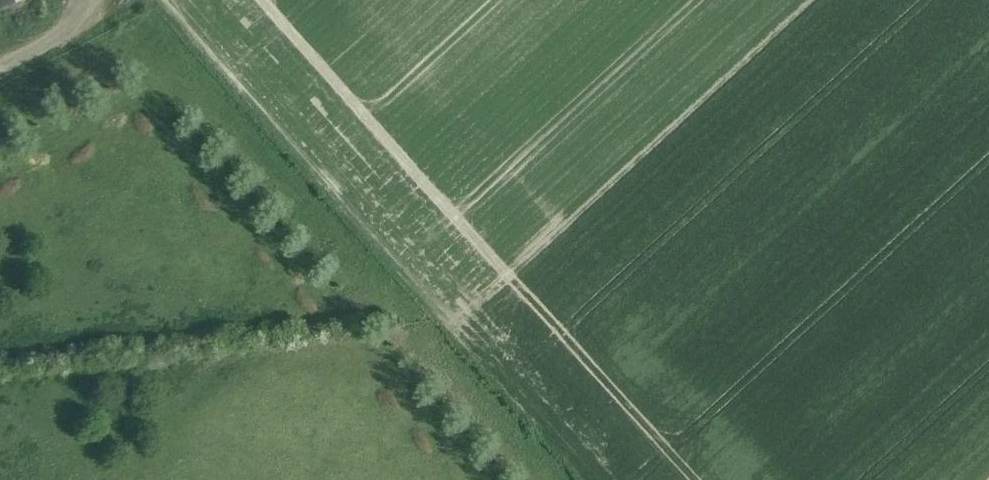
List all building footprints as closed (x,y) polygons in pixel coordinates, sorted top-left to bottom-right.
[(25,0),(0,0),(0,8),(25,0)] [(269,10),(279,2),(277,0),(262,0),(269,10)]
